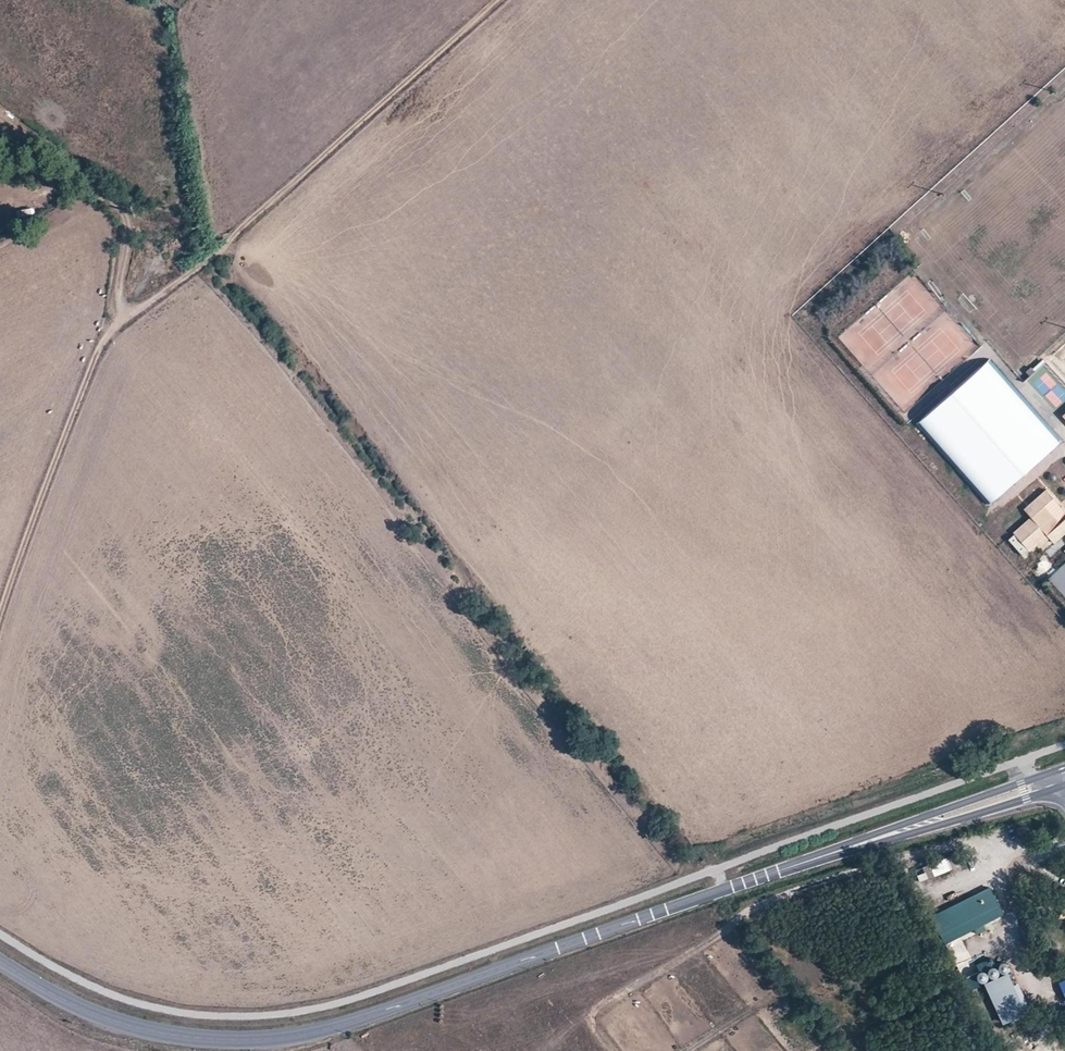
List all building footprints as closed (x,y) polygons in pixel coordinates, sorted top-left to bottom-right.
[(988,504),(1061,439),(990,359),(917,425),(988,504)] [(1025,375),(1057,408),(1064,400),(1064,385),(1041,360),(1025,375)] [(1064,533),(1064,516),(1060,521),(1046,505),(1056,497),(1047,487),(1026,506),(1033,514),(1015,530),(1031,549),(1049,533),(1056,541),(1064,533)] [(1046,505),(1060,521),(1064,516),(1064,507),(1056,497),(1046,505)] [(920,883),(965,865),(961,855),(916,873),(920,883)] [(945,946),(1004,916),(996,902),(990,889),(931,918),(945,946)] [(992,960),(978,966),(981,974),(995,969),(992,960)] [(1009,975),(984,986),(1003,1027),(1031,1014),(1018,985),(1014,987),(1009,975)]
